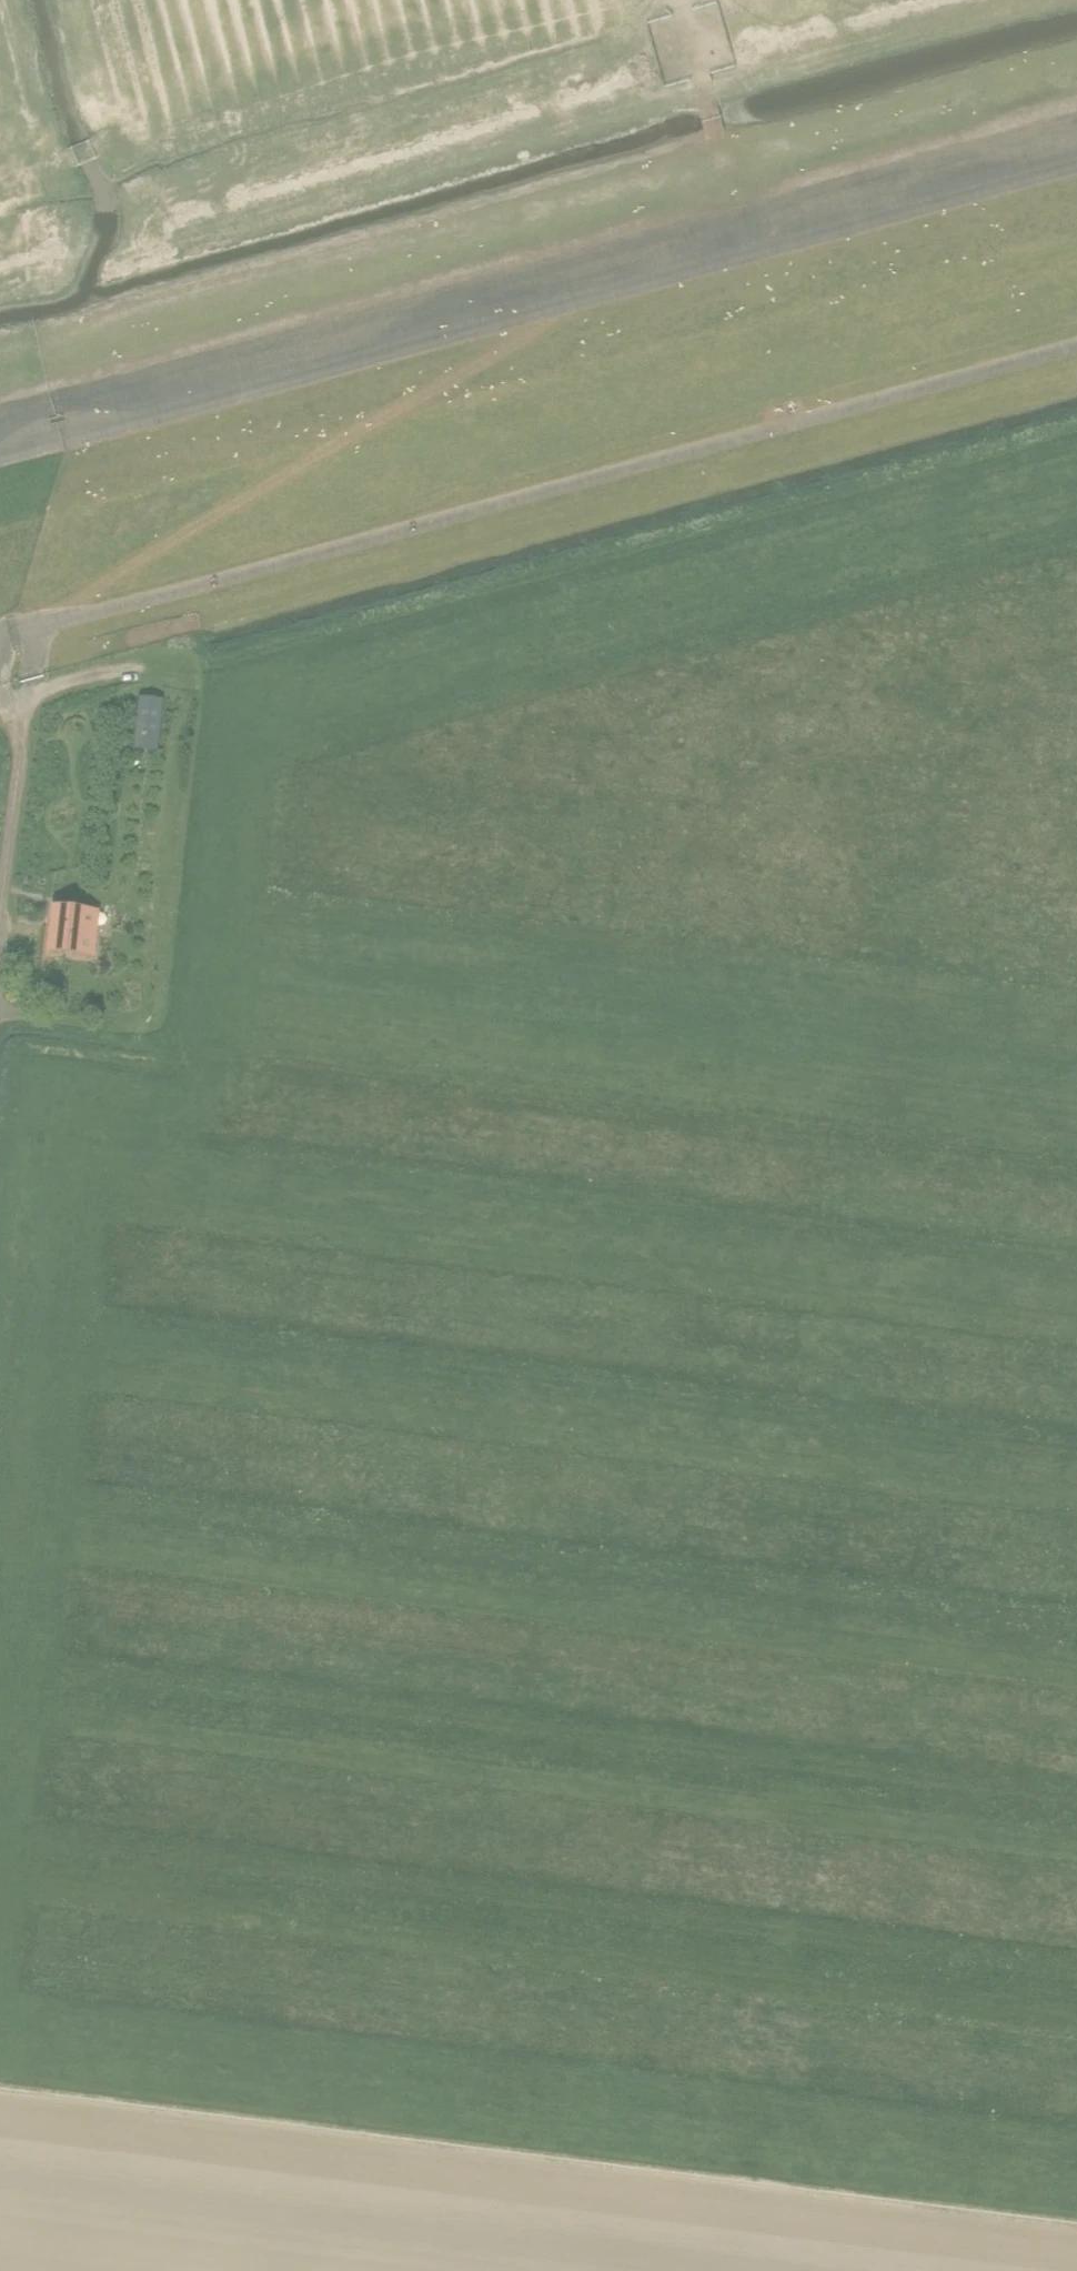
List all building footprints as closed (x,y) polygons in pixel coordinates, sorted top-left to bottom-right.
[(83,166),(107,158),(101,139),(77,146),(83,166)] [(163,698),(138,696),(132,748),(157,750),(163,698)] [(60,907),(51,905),(46,951),(93,956),(96,928),(89,927),(91,911),(98,911),(98,910),(68,907),(68,909),(60,908),(60,907)]
